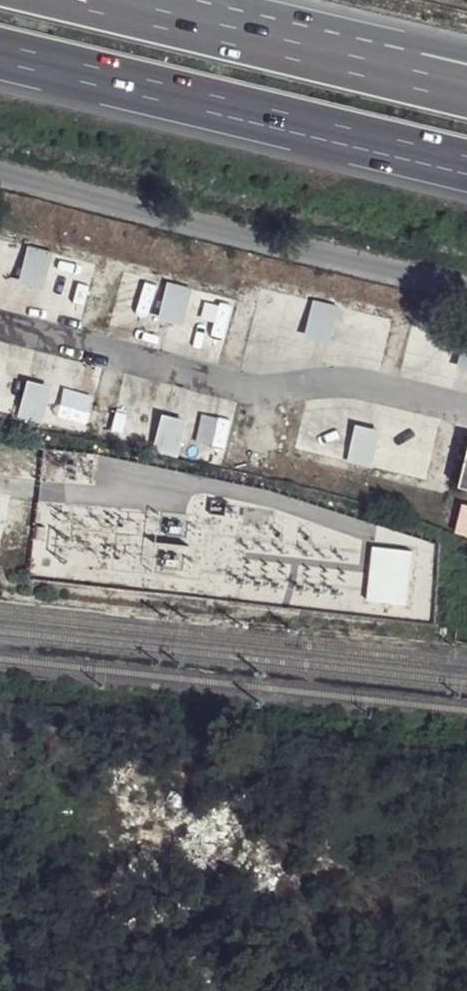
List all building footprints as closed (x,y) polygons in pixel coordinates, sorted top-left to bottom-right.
[(24,237),(22,245),(47,252),(49,244),(24,237)] [(47,252),(22,245),(18,258),(27,261),(24,272),(31,274),(34,263),(43,266),(47,252)] [(27,261),(18,258),(15,269),(24,272),(27,261)] [(43,266),(34,263),(31,274),(40,276),(43,266)] [(164,276),(161,284),(187,291),(189,284),(164,276)] [(187,291),(161,284),(158,298),(167,300),(164,311),(171,313),(174,302),(183,305),(187,291)] [(167,300),(158,298),(155,308),(164,311),(167,300)] [(312,298),(310,306),(335,313),(337,305),(312,298)] [(183,305),(174,302),(171,313),(180,316),(183,305)] [(335,313),(310,306),(306,319),(315,322),(312,332),(319,335),(322,324),(331,326),(335,313)] [(315,322),(306,319),(303,330),(312,332),(315,322)] [(331,326),(322,324),(319,335),(328,337),(331,326)] [(462,344),(458,356),(466,359),(466,345),(462,344)] [(458,356),(455,368),(464,370),(466,360),(466,359),(458,356)] [(34,387),(25,385),(22,396),(31,398),(34,387)] [(31,398),(22,396),(19,409),(44,416),(48,402),(38,400),(41,389),(34,387),(31,398)] [(50,391),(41,389),(38,400),(48,402),(50,391)] [(44,416),(19,409),(16,417),(42,424),(44,416)] [(169,422),(160,419),(157,431),(166,432),(169,422)] [(157,431),(154,444),(179,450),(183,437),(173,434),(176,424),(169,422),(166,432),(157,431)] [(186,426),(176,424),(173,434),(183,437),(186,426)] [(366,436),(357,433),(354,444),(363,447),(366,436)] [(354,444),(350,458),(376,464),(380,451),(370,448),(373,438),(366,436),(363,447),(354,444)] [(382,440),(373,438),(370,448),(380,451),(382,440)] [(179,450),(154,444),(152,452),(177,458),(179,450)] [(376,464),(350,458),(348,466),(374,473),(376,464)]
